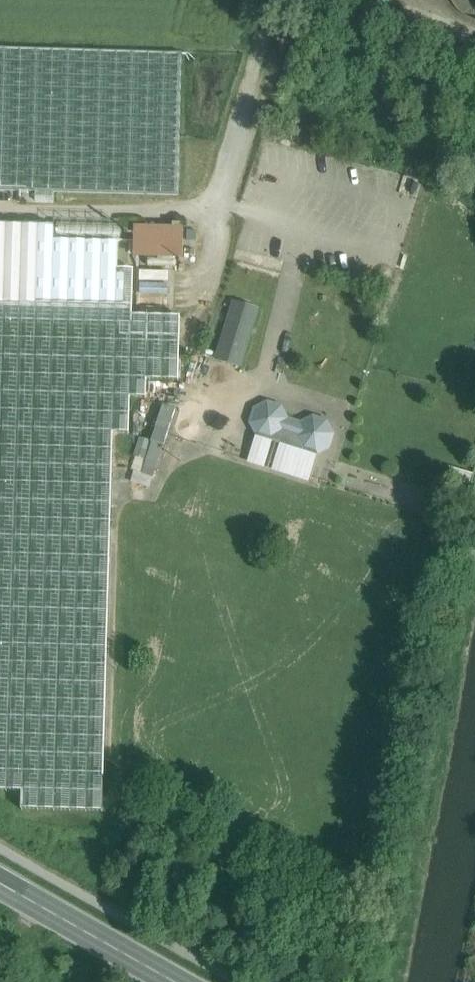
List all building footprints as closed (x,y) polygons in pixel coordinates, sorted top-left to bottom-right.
[(0,49),(0,190),(179,195),(183,54),(0,49)] [(184,227),(135,226),(134,254),(183,256),(184,227)] [(0,236),(0,313),(141,317),(142,281),(126,281),(127,254),(62,253),(62,238),(0,236)] [(258,308),(235,301),(217,359),(240,366),(258,308)] [(30,802),(30,820),(111,822),(114,734),(122,444),(138,445),(139,409),(155,409),(155,391),(187,392),(189,329),(141,327),(141,317),(0,313),(0,801),(30,802)] [(268,402),(255,409),(250,422),(257,435),(271,440),(283,433),(296,437),(303,450),(317,454),(329,448),(334,434),(327,421),(313,416),(301,423),(288,419),(282,406),(268,402)] [(163,405),(152,440),(164,444),(176,410),(163,405)]
